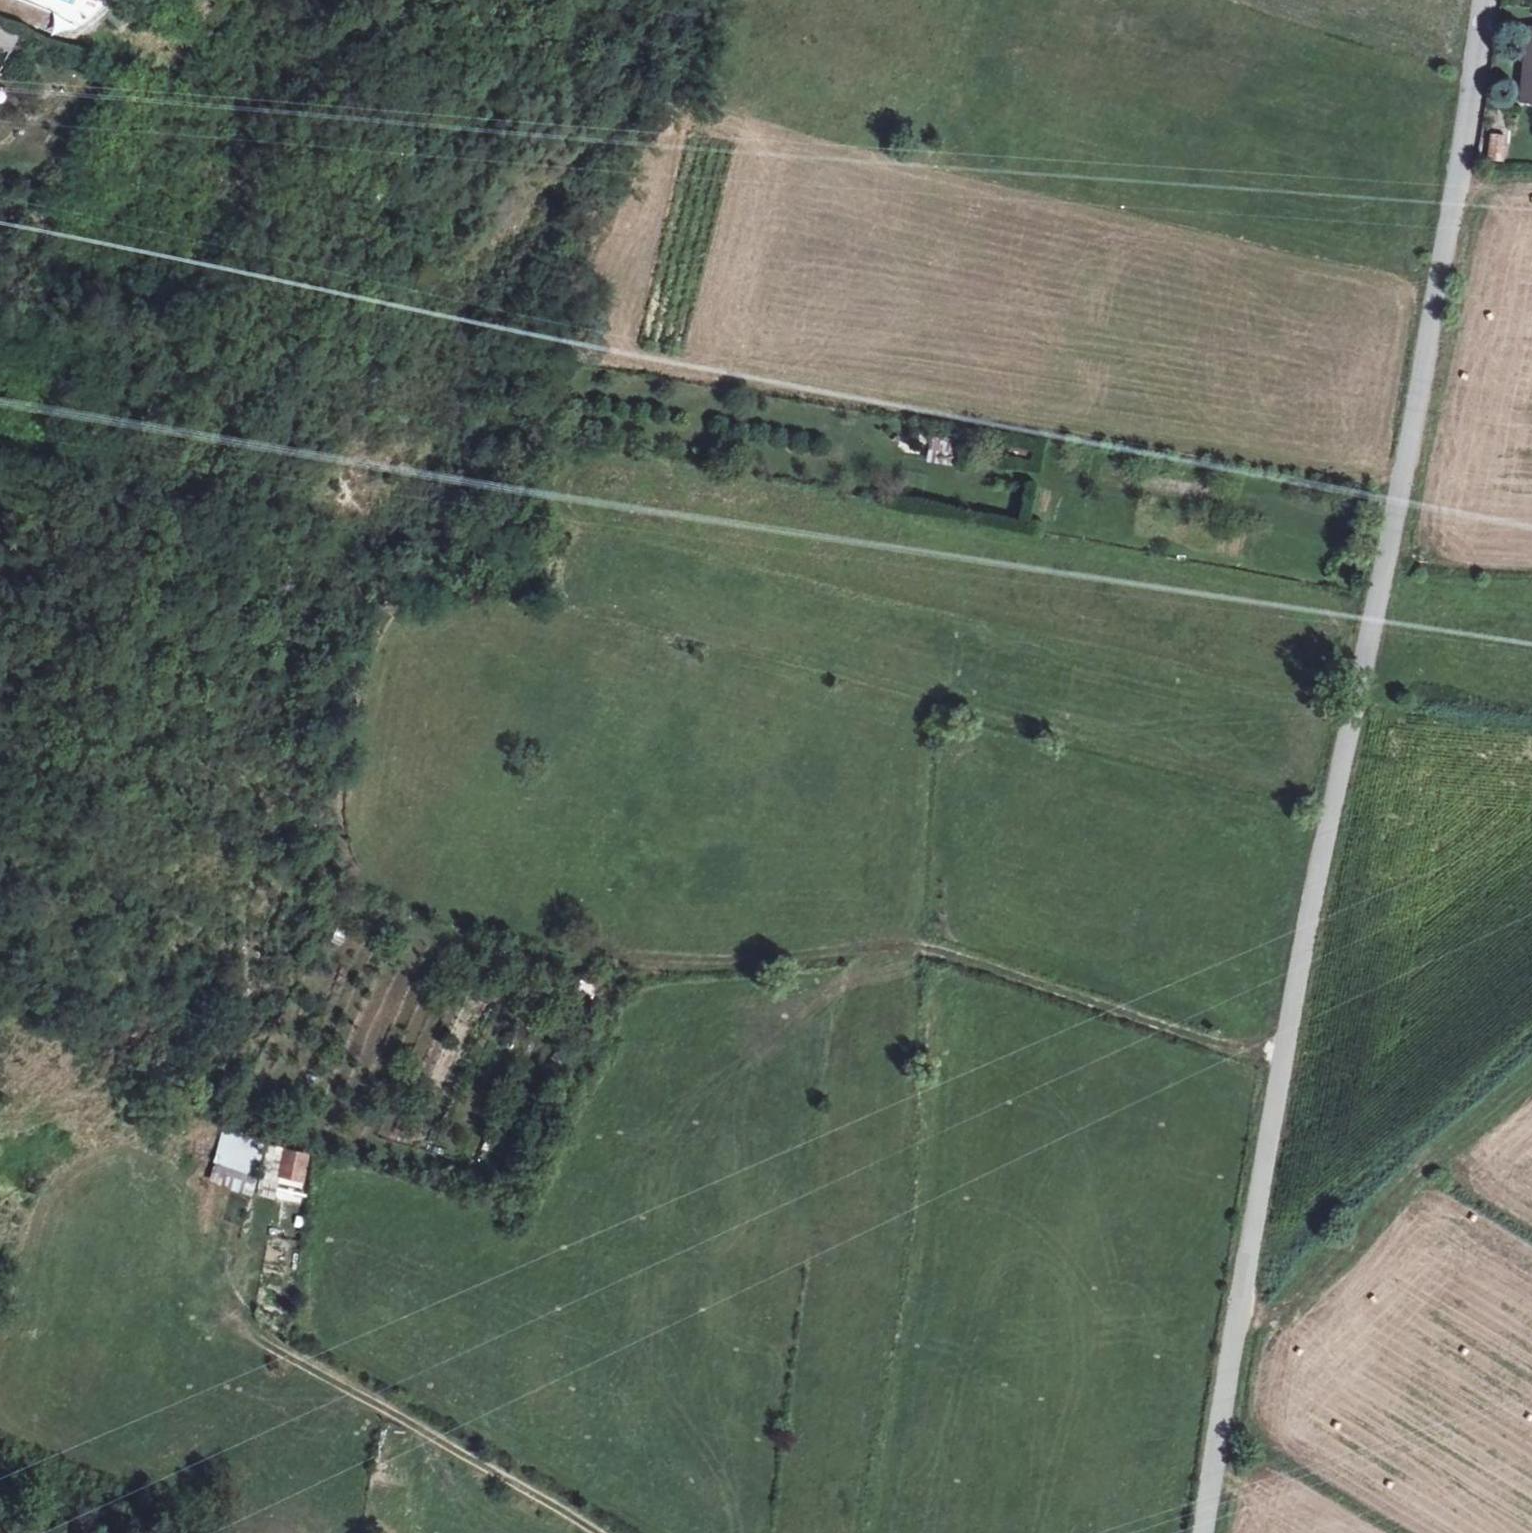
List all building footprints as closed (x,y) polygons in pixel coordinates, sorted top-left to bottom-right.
[(1506,162),(1509,135),(1490,133),(1487,160),(1506,162)] [(951,466),(955,441),(930,437),(926,461),(951,466)] [(220,1129),(209,1184),(244,1192),(255,1136),(220,1129)] [(271,1171),(293,1175),(298,1150),(275,1147),(271,1171)]
